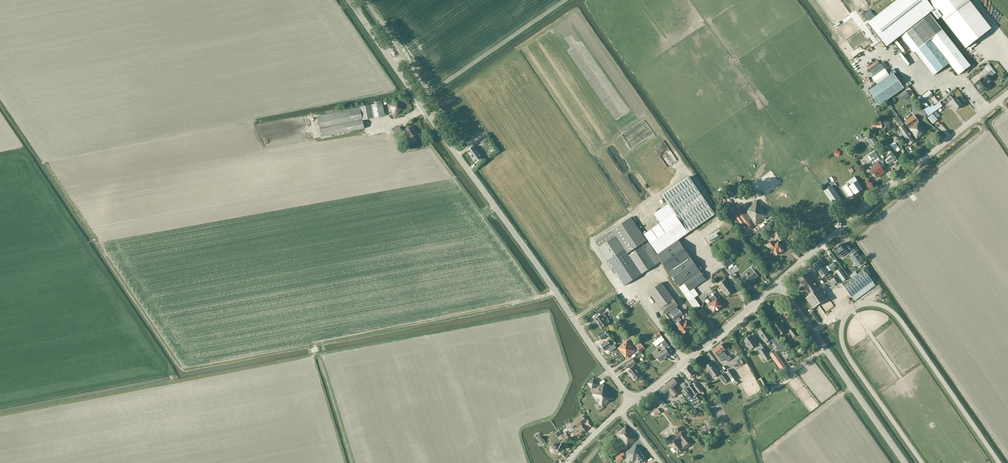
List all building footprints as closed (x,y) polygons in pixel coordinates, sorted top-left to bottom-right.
[(945,28),(942,30),(930,13),(932,12),(938,20),(941,17),(966,49),(993,26),(973,0),(896,0),(868,22),(887,47),(901,36),(914,53),(915,52),(933,75),(937,73),(949,63),(958,75),(966,69),(970,75),(974,72),(948,38),(951,35),(945,28)] [(877,85),(890,76),(885,69),(872,78),(877,85)] [(983,79),(982,78),(976,83),(983,92),(989,87),(987,84),(991,81),(989,78),(993,75),(990,71),(986,75),(987,76),(983,79)] [(894,73),(890,76),(877,85),(869,91),(879,105),(904,88),(894,73)] [(927,98),(934,92),(931,89),(924,94),(927,98)] [(899,95),(903,100),(909,96),(906,91),(899,95)] [(955,110),(962,105),(956,98),(953,100),(950,96),(946,99),(955,110)] [(399,111),(402,110),(397,102),(390,106),(391,108),(390,109),(394,116),(399,113),(399,111)] [(940,102),(934,106),(933,105),(930,107),(929,106),(924,110),(928,116),(942,106),(940,102)] [(382,103),(359,107),(318,116),(322,138),(344,133),(364,129),(362,121),(385,116),(382,103)] [(940,116),(936,111),(928,118),(933,124),(938,120),(937,118),(940,116)] [(916,139),(926,133),(914,115),(907,120),(908,121),(905,123),(916,139)] [(915,140),(904,125),(901,120),(899,122),(897,123),(900,128),(899,129),(909,144),(915,140)] [(413,142),(419,138),(415,132),(416,132),(412,126),(405,131),(413,142)] [(473,147),(481,142),(478,138),(471,144),(473,147)] [(876,144),(873,140),(871,142),(876,149),(875,150),(877,152),(880,151),(878,148),(879,148),(877,144),(876,144)] [(885,161),(885,162),(887,165),(888,165),(893,161),(895,164),(900,160),(895,153),(898,151),(900,150),(895,142),(889,146),(891,149),(887,152),(889,154),(888,155),(890,157),(885,161)] [(480,157),(473,148),(471,149),(470,149),(467,151),(475,162),(479,159),(478,158),(480,157)] [(872,163),(867,166),(870,171),(872,170),(872,171),(877,178),(884,173),(880,166),(883,164),(881,161),(878,157),(875,152),(868,157),(871,161),(872,163)] [(847,185),(843,188),(845,190),(846,191),(846,192),(847,192),(851,198),(863,190),(859,184),(860,183),(855,176),(850,180),(853,184),(848,187),(847,185)] [(675,212),(674,213),(644,233),(658,254),(657,254),(677,285),(695,310),(700,306),(695,298),(699,295),(694,288),(706,279),(678,239),(716,214),(690,177),(663,195),(675,212)] [(832,186),(830,188),(825,180),(820,183),(825,190),(824,191),(834,206),(842,201),(832,186)] [(658,199),(648,204),(654,215),(656,214),(653,209),(654,208),(653,205),(659,201),(658,199)] [(757,225),(769,216),(760,204),(759,205),(757,201),(746,209),(757,225)] [(747,232),(753,227),(740,209),(734,213),(747,232)] [(630,218),(612,231),(596,242),(600,249),(599,249),(613,269),(612,271),(614,274),(616,273),(625,286),(661,261),(648,243),(629,256),(627,254),(646,241),(630,218)] [(780,241),(784,238),(778,232),(774,235),(780,241)] [(776,245),(774,243),(773,241),(767,246),(770,250),(771,249),(777,256),(781,253),(782,253),(784,251),(784,250),(785,250),(779,243),(776,245)] [(834,249),(834,250),(838,256),(839,256),(844,252),(845,254),(848,253),(846,251),(847,250),(846,250),(842,244),(841,244),(839,246),(838,245),(836,247),(837,248),(834,249)] [(850,256),(859,268),(865,264),(856,251),(850,256)] [(732,262),(728,256),(722,260),(727,267),(730,265),(730,264),(732,262)] [(828,268),(826,270),(819,261),(813,265),(822,278),(831,271),(828,268)] [(746,276),(743,278),(748,284),(758,276),(756,275),(757,274),(760,271),(755,264),(752,267),(753,269),(752,270),(749,272),(748,271),(744,274),(746,276)] [(841,268),(836,272),(842,282),(848,278),(841,268)] [(798,279),(810,296),(819,289),(807,272),(798,279)] [(876,286),(866,273),(845,289),(855,301),(876,286)] [(837,283),(836,281),(834,278),(829,281),(832,286),(837,283)] [(728,296),(733,291),(726,281),(720,286),(728,296)] [(676,320),(680,317),(683,315),(680,311),(677,307),(678,305),(674,300),(662,284),(650,292),(662,308),(661,309),(666,314),(670,312),(676,320)] [(822,288),(819,289),(810,296),(806,299),(813,309),(829,298),(822,288)] [(723,306),(714,295),(714,294),(716,293),(715,291),(710,294),(710,295),(709,296),(710,298),(711,298),(713,301),(708,305),(715,313),(723,306)] [(706,315),(703,309),(697,313),(701,319),(705,317),(705,316),(706,315)] [(603,312),(602,313),(595,319),(601,328),(607,324),(606,323),(609,321),(603,312)] [(684,323),(680,317),(676,320),(677,321),(679,323),(677,324),(683,333),(692,327),(687,321),(684,323)] [(779,337),(788,331),(778,318),(769,324),(779,337)] [(765,327),(757,332),(765,343),(771,339),(776,346),(780,352),(784,349),(780,343),(776,337),(775,336),(772,338),(765,327)] [(788,331),(793,338),(798,335),(793,328),(788,331)] [(760,343),(757,345),(751,335),(747,338),(744,340),(751,350),(755,347),(759,352),(765,361),(770,357),(760,343)] [(605,351),(611,346),(613,350),(617,347),(612,342),(611,342),(609,339),(601,345),(603,348),(604,350),(605,351)] [(629,356),(636,350),(628,340),(619,348),(626,357),(629,355),(629,356)] [(640,353),(645,349),(641,344),(637,347),(638,348),(637,349),(640,353)] [(717,356),(724,351),(726,350),(721,344),(713,350),(717,356)] [(661,361),(670,354),(666,348),(660,353),(658,350),(653,354),(655,357),(657,356),(661,361)] [(728,357),(724,351),(717,356),(721,362),(726,359),(728,362),(732,359),(729,355),(728,357)] [(788,369),(775,351),(770,355),(783,373),(788,369)] [(633,366),(636,364),(633,359),(626,364),(629,369),(630,369),(630,370),(627,372),(634,381),(641,376),(635,367),(634,367),(633,366)] [(721,376),(719,373),(716,369),(715,370),(711,363),(704,367),(713,378),(718,374),(720,377),(725,383),(729,380),(724,374),(721,376)] [(699,376),(697,373),(689,365),(682,371),(690,380),(695,375),(697,377),(699,376)] [(737,378),(731,369),(726,373),(732,382),(733,383),(734,383),(735,386),(739,383),(736,379),(737,378)] [(675,388),(679,384),(673,378),(660,390),(665,395),(666,395),(669,398),(670,398),(673,396),(674,397),(679,393),(675,388)] [(597,385),(594,380),(588,384),(592,389),(597,385)] [(703,390),(697,383),(693,386),(699,394),(700,393),(702,395),(704,393),(702,391),(703,390)] [(593,395),(600,405),(602,407),(614,398),(604,385),(596,391),(596,393),(593,395)] [(702,399),(697,393),(691,385),(682,391),(688,399),(692,403),(696,400),(698,402),(702,399)] [(658,408),(654,412),(655,413),(653,414),(652,414),(651,415),(652,417),(654,416),(654,415),(656,414),(657,416),(661,412),(658,408)] [(582,415),(570,424),(566,427),(570,432),(572,431),(577,438),(586,431),(581,425),(586,421),(582,415)] [(635,436),(626,425),(616,434),(627,447),(636,440),(634,437),(635,436)] [(682,432),(679,435),(678,434),(674,437),(675,438),(669,443),(678,454),(684,449),(685,450),(692,444),(682,432)] [(546,443),(540,435),(539,436),(538,434),(535,437),(536,438),(542,446),(546,443)] [(558,451),(558,447),(556,444),(553,444),(550,446),(550,450),(552,453),(556,453),(558,451)] [(636,445),(625,453),(633,462),(637,460),(639,462),(640,462),(646,458),(636,445)] [(625,455),(623,452),(615,458),(619,462),(624,459),(622,457),(625,455)]
